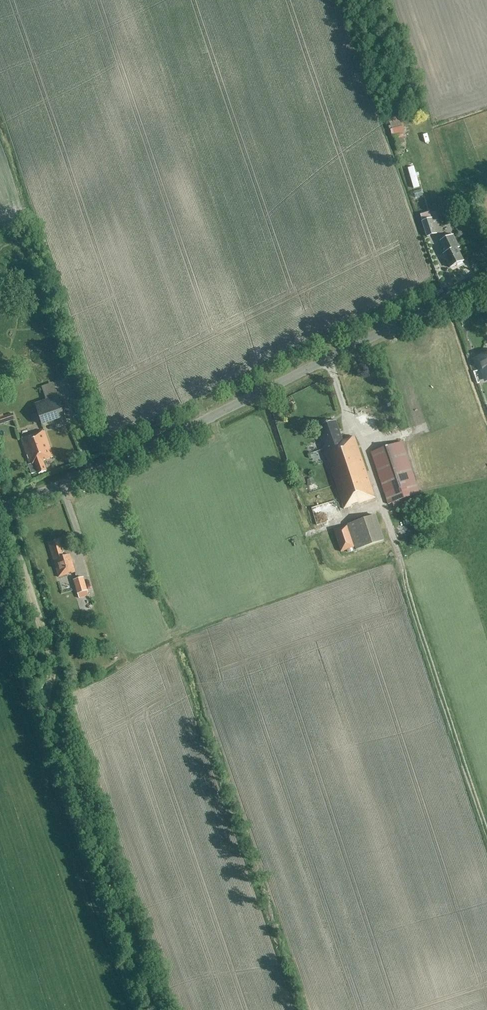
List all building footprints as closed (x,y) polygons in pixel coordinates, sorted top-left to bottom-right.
[(439,206),(430,209),(437,232),(447,229),(439,206)] [(427,237),(436,234),(429,212),(420,215),(427,237)] [(450,268),(463,261),(457,248),(459,247),(453,235),(440,241),(446,253),(443,255),(444,256),(443,257),(445,260),(446,260),(450,268)] [(475,358),(483,382),(486,381),(486,354),(475,358)] [(57,378),(47,381),(50,393),(60,390),(57,378)] [(58,397),(34,405),(41,425),(65,417),(58,397)] [(11,414),(0,418),(0,424),(13,420),(11,414)] [(344,509),(375,498),(354,437),(342,441),(335,421),(318,427),(325,447),(323,448),(344,509)] [(42,461),(53,457),(44,431),(21,439),(30,465),(28,465),(31,474),(38,472),(38,474),(46,471),(42,461)] [(420,493),(417,485),(402,442),(372,453),(389,504),(391,503),(394,512),(418,504),(415,494),(420,493)] [(315,476),(319,483),(325,480),(320,473),(315,476)] [(347,525),(347,526),(333,530),(341,552),(347,550),(348,553),(383,541),(374,515),(347,525)] [(59,577),(75,572),(70,555),(63,557),(58,540),(48,543),(59,577)] [(88,596),(86,591),(87,591),(83,578),(73,580),(79,599),(88,596)]
